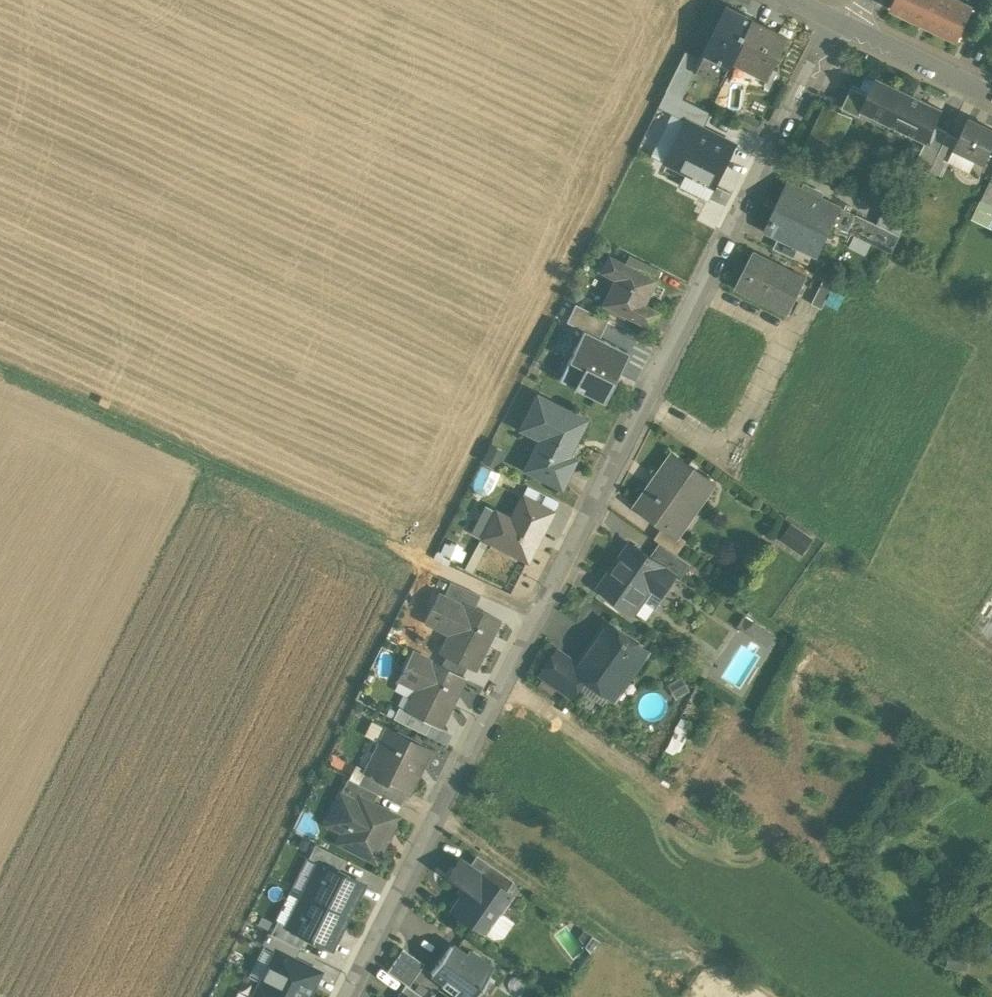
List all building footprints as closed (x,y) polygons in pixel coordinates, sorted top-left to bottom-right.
[(962,0),(894,0),(891,7),(958,38),(973,5),(962,0)] [(789,36),(726,4),(700,58),(694,70),(695,70),(722,84),(735,59),(769,75),(789,36)] [(686,51),(667,89),(682,96),(695,70),(694,70),(700,58),(686,51)] [(876,76),(868,73),(860,90),(868,94),(876,76)] [(868,94),(860,110),(871,115),(925,141),(927,142),(934,125),(943,108),(876,76),(868,94)] [(860,90),(852,86),(842,106),(867,118),(869,119),(871,115),(860,110),(868,94),(860,90),(859,90),(860,90)] [(682,96),(667,89),(658,105),(684,118),(685,116),(704,125),(711,111),(682,96)] [(850,117),(827,106),(805,152),(827,163),(850,117)] [(704,125),(685,116),(684,118),(664,160),(690,173),(716,185),(729,157),(725,155),(733,139),(704,125)] [(969,116),(959,137),(954,147),(955,147),(984,161),(991,145),(991,127),(969,116)] [(934,125),(927,142),(925,141),(916,163),(931,169),(949,132),(934,125)] [(949,132),(931,169),(942,175),(955,147),(954,147),(959,137),(949,132)] [(716,185),(690,173),(683,185),(709,198),(716,185)] [(991,180),(982,202),(991,207),(991,181),(991,180)] [(840,205),(790,181),(766,231),(816,255),(832,221),(840,205)] [(890,229),(840,205),(832,221),(882,245),(890,229)] [(806,277),(754,251),(736,287),(789,313),(806,277)] [(659,268),(629,253),(624,264),(654,279),(659,268)] [(623,263),(608,256),(601,271),(616,278),(623,263)] [(624,264),(623,263),(616,278),(603,303),(649,326),(657,311),(639,302),(644,293),(646,294),(654,279),(624,264)] [(824,277),(812,302),(822,307),(835,282),(824,277)] [(607,319),(575,303),(566,321),(583,329),(598,337),(607,319)] [(598,337),(583,329),(558,379),(603,401),(627,351),(598,337)] [(583,417),(535,394),(518,428),(537,438),(523,468),(559,486),(572,458),(565,455),(583,417)] [(689,464),(672,452),(635,503),(662,523),(677,534),(678,533),(715,482),(706,476),(689,464)] [(710,470),(693,458),(689,464),(706,476),(710,470)] [(521,494),(509,517),(494,509),(480,536),(525,559),(551,510),(521,494)] [(677,534),(662,523),(653,536),(659,541),(676,552),(686,538),(678,533),(677,534)] [(810,537),(789,524),(780,538),(801,551),(810,537)] [(676,552),(659,541),(649,555),(674,573),(673,574),(677,577),(689,561),(676,552)] [(649,555),(631,542),(600,587),(631,609),(632,608),(649,584),(660,592),(673,574),(674,573),(649,555)] [(478,594),(450,581),(443,595),(463,605),(466,601),(473,605),(478,594)] [(660,592),(649,584),(632,608),(647,619),(664,595),(660,592)] [(473,605),(466,601),(463,605),(443,595),(438,592),(425,619),(450,632),(440,652),(445,654),(466,665),(472,668),(498,618),(473,605)] [(641,648),(606,624),(578,665),(577,666),(585,672),(612,691),(626,671),(632,670),(642,656),(641,648)] [(440,664),(410,649),(396,678),(415,687),(404,709),(408,711),(429,722),(438,727),(464,676),(461,675),(440,664)] [(578,665),(557,650),(540,674),(569,694),(585,672),(577,666),(578,665)] [(466,665),(445,654),(440,664),(461,675),(466,665)] [(429,722),(408,711),(403,722),(424,733),(429,722)] [(429,750),(385,728),(364,771),(405,791),(408,792),(429,750)] [(405,791),(364,771),(358,782),(377,792),(399,803),(405,791)] [(358,782),(347,777),(328,816),(345,825),(337,842),(374,861),(396,816),(371,804),(377,792),(358,782)] [(319,863),(338,872),(344,859),(316,844),(309,858),(319,863)] [(513,880),(476,854),(469,865),(505,891),(513,880)] [(469,865),(460,859),(448,875),(467,888),(452,910),(468,922),(473,916),(487,925),(498,910),(500,911),(511,895),(505,891),(469,865)] [(319,863),(304,894),(348,916),(363,885),(338,872),(319,863)] [(348,916),(304,894),(288,927),(306,936),(332,948),(348,916)] [(300,949),(306,936),(288,927),(277,921),(271,935),(300,949)] [(276,951),(294,959),(300,949),(271,935),(268,933),(263,944),(276,951)] [(450,944),(430,972),(444,981),(441,985),(454,995),(458,989),(470,996),(474,996),(479,990),(482,993),(487,986),(483,983),(489,975),(475,965),(479,959),(469,952),(467,956),(450,944)] [(424,964),(402,949),(387,971),(405,984),(408,986),(424,964)] [(261,982),(290,996),(308,996),(320,972),(294,959),(276,951),(261,982)] [(261,982),(253,996),(290,996),(261,982)] [(405,984),(397,994),(401,996),(403,996),(404,996),(424,996),(408,986),(405,984)]
